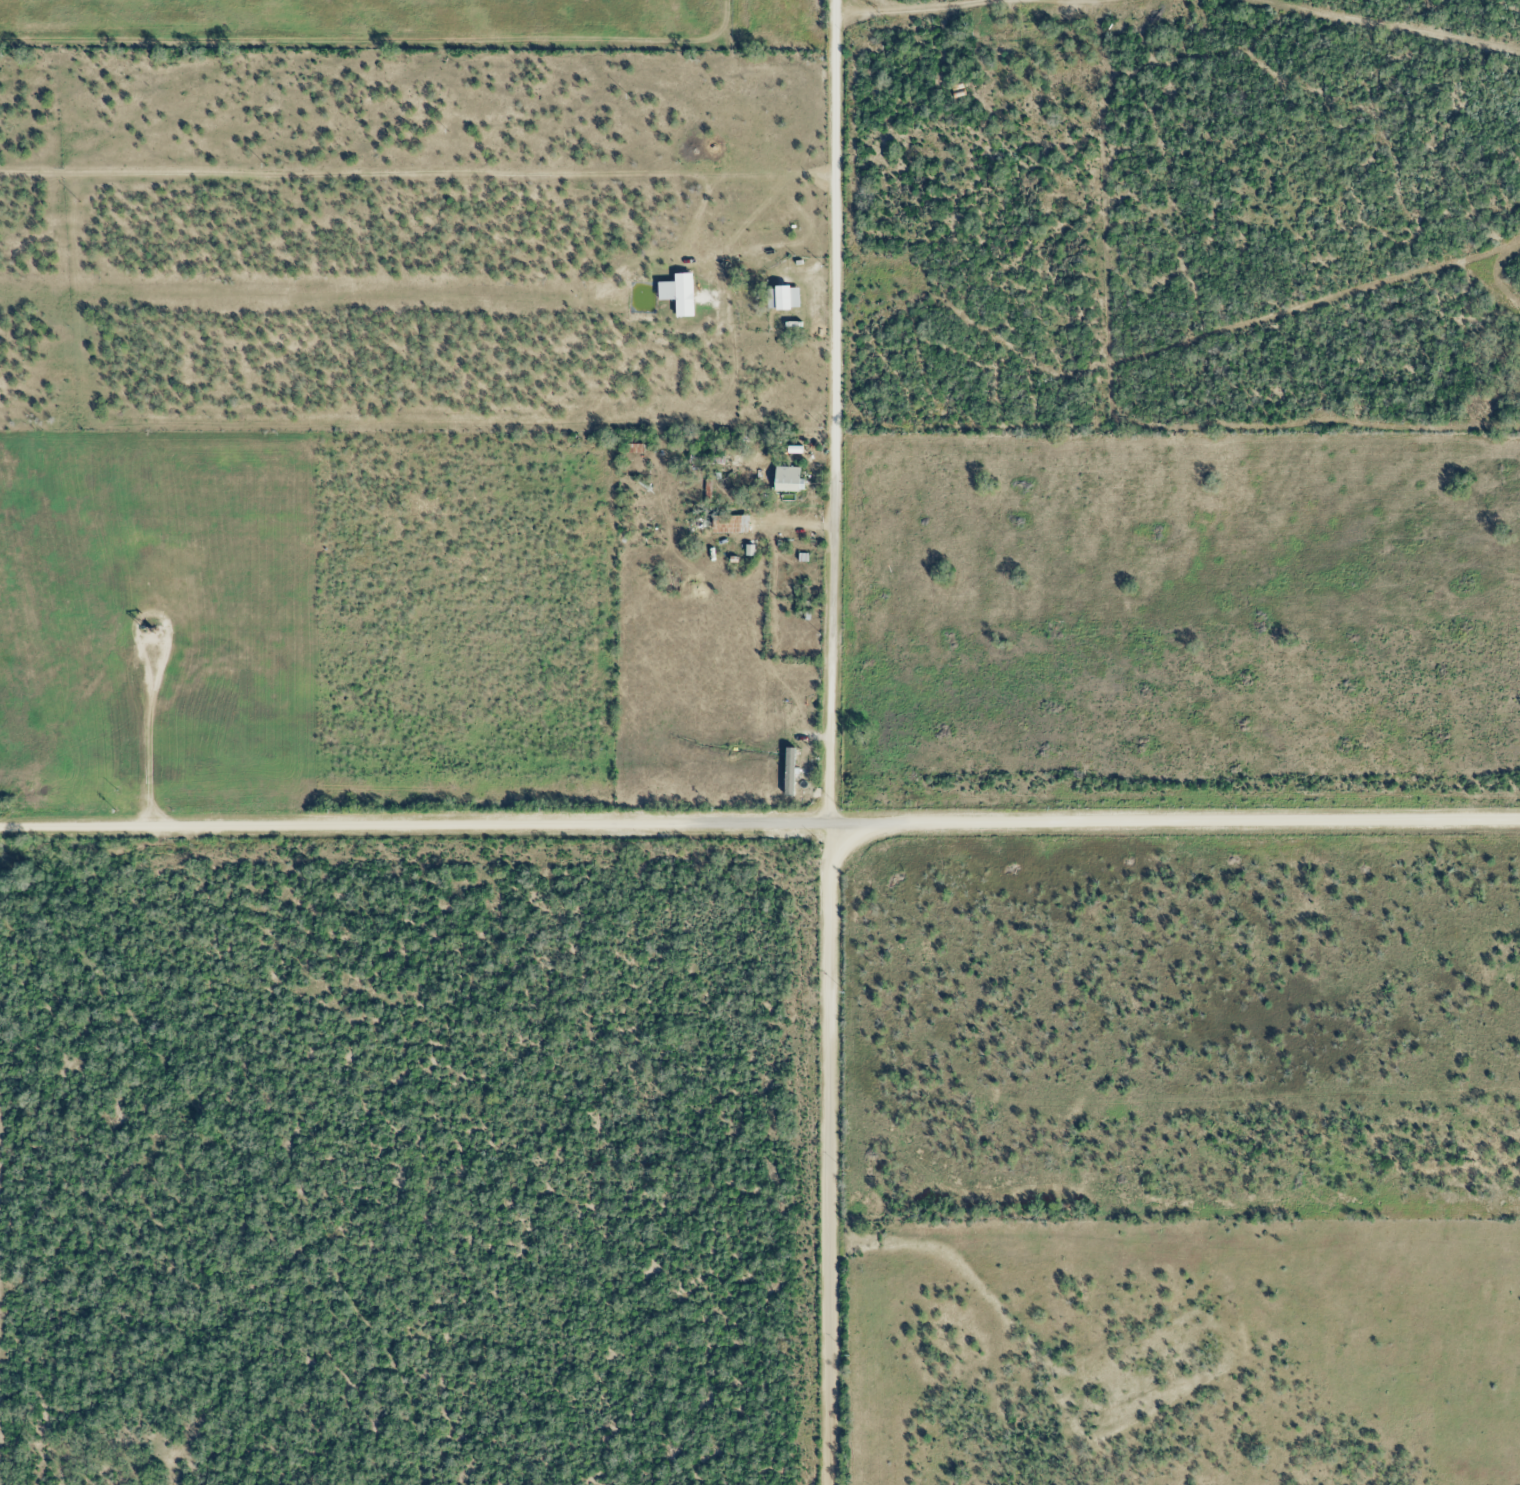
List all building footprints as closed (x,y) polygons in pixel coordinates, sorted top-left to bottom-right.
[(953,84),(961,84),(962,96),(953,96),(953,84)] [(691,314),(674,314),(674,274),(691,274),(691,314)] [(800,305),(767,305),(767,285),(800,285),(800,305)] [(798,466),(798,490),(774,490),(774,466),(798,466)] [(747,531),(714,531),(714,516),(747,516),(747,531)]
